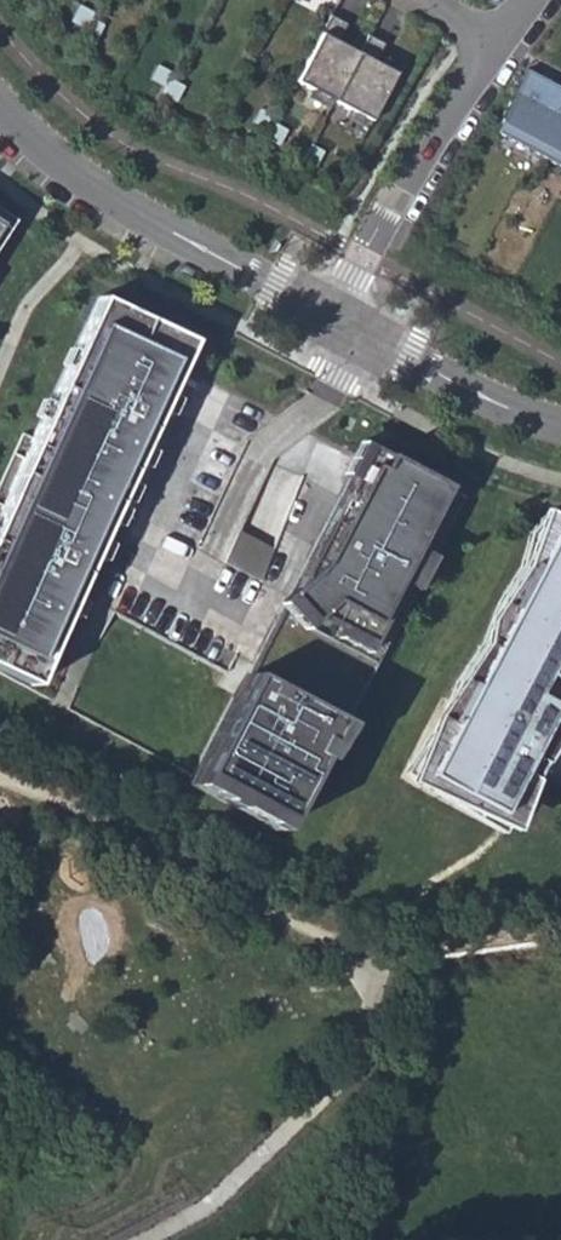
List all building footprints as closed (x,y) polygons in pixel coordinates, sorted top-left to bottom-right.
[(342,24),(326,16),(291,82),(328,102),(354,54),(332,42),(342,24)] [(380,45),(364,35),(354,54),(328,102),(366,122),(392,74),(370,63),(380,45)] [(525,69),(497,121),(492,131),(560,167),(560,88),(525,69)] [(0,214),(0,238),(11,221),(0,214)] [(95,295),(0,496),(0,659),(30,673),(187,338),(95,295)] [(459,495),(363,444),(188,773),(184,782),(271,828),(276,819),(329,719),(337,724),(459,495)] [(550,515),(412,775),(500,821),(560,706),(560,520),(550,515)] [(242,529),(226,558),(260,576),(276,547),(242,529)] [(0,659),(0,671),(26,683),(30,673),(0,659)]
